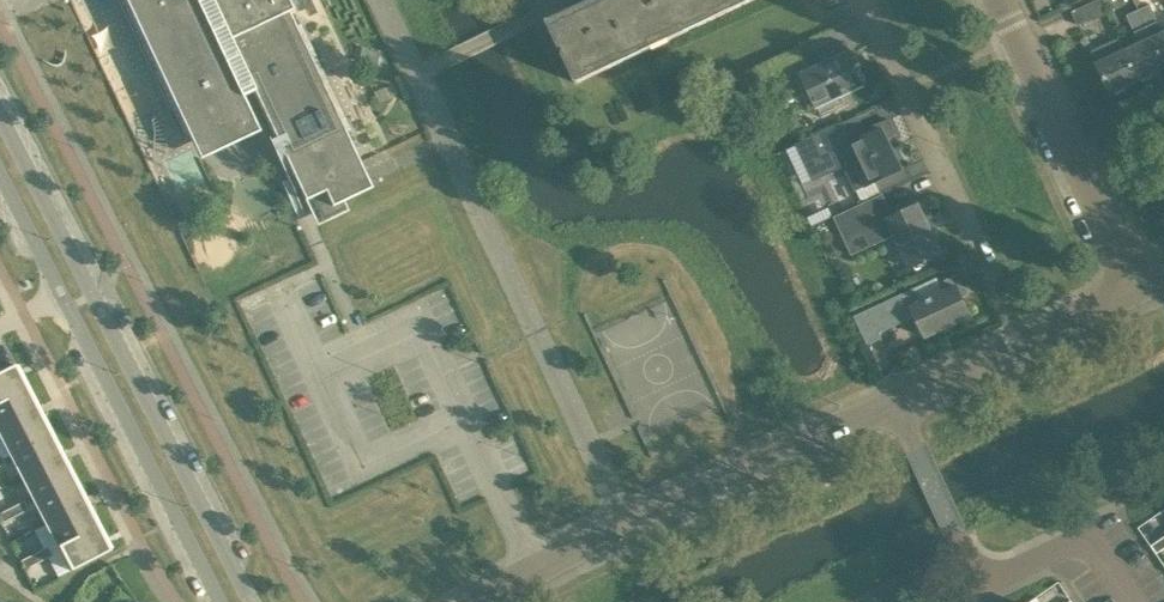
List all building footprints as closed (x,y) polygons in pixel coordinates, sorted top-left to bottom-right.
[(182,136),(187,134),(199,160),(259,131),(243,97),(248,94),(253,92),(270,126),(305,200),(324,191),(332,207),(372,188),(369,182),(345,132),(350,129),(300,24),(295,26),(289,12),(293,11),(288,0),(118,0),(182,136)] [(554,25),(551,19),(548,20),(577,83),(580,82),(578,78),(744,0),(608,0),(554,25)] [(1071,12),(1078,26),(1092,19),(1093,22),(1107,15),(1100,0),(1097,0),(1071,12)] [(1124,50),(1139,82),(1163,70),(1163,64),(1138,10),(1134,1),(1122,6),(1139,43),(1124,50)] [(1163,32),(1150,5),(1138,10),(1163,64),(1163,31),(1163,32)] [(1111,95),(1139,82),(1124,50),(1120,41),(1094,53),(1099,62),(1096,63),(1111,95)] [(800,46),(747,70),(766,110),(809,91),(817,109),(821,118),(848,106),(844,96),(863,88),(850,59),(855,56),(853,53),(852,51),(846,43),(818,56),(820,60),(809,65),(800,46)] [(864,129),(867,136),(854,143),(844,122),(797,144),(814,179),(853,161),(865,187),(870,184),(878,181),(887,176),(902,169),(887,139),(896,134),(889,119),(864,129)] [(852,255),(894,235),(910,269),(942,253),(927,221),(934,217),(926,198),(911,202),(913,208),(893,217),(883,194),(834,217),(852,255)] [(914,289),(864,312),(854,316),(868,345),(882,338),(879,333),(916,316),(926,338),(971,317),(962,298),(969,293),(956,275),(939,283),(937,278),(914,289)] [(28,387),(16,363),(0,371),(0,402),(28,387)] [(0,402),(0,426),(2,430),(40,410),(28,387),(0,402)] [(2,430),(14,453),(52,433),(40,410),(2,430)] [(14,453),(26,476),(64,456),(52,433),(14,453)] [(76,479),(64,456),(26,476),(38,499),(76,479)] [(38,499),(49,522),(88,502),(76,479),(38,499)] [(10,508),(15,516),(28,509),(24,501),(10,508)] [(49,522),(61,545),(100,525),(88,502),(49,522)] [(10,508),(0,513),(0,521),(1,523),(15,516),(10,508)] [(112,549),(100,525),(61,545),(74,569),(112,549)] [(1155,555),(1163,549),(1163,541),(1162,538),(1149,547),(1155,555)] [(47,547),(34,553),(38,562),(52,555),(47,547)] [(38,562),(34,553),(20,560),(25,569),(38,562)]
